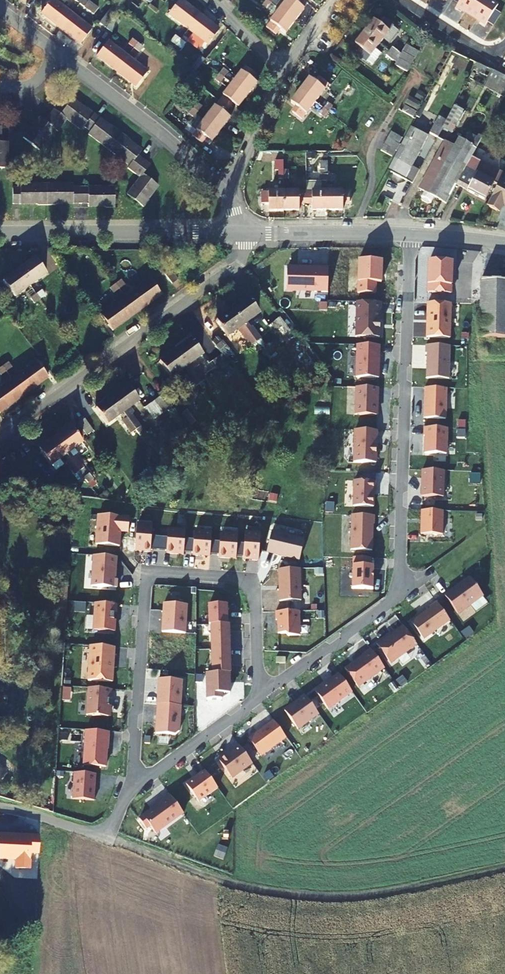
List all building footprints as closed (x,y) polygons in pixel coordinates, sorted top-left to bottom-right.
[(72,14),(62,6),(67,1),(66,0),(51,0),(41,14),(60,29),(72,14)] [(200,14),(182,0),(180,0),(169,14),(170,15),(165,21),(174,28),(179,22),(188,29),(200,14)] [(295,22),(304,10),(298,6),(302,0),(288,0),(280,10),(295,22)] [(452,0),(458,4),(457,6),(471,16),(481,0),(453,0),(452,0)] [(490,0),(481,0),(471,16),(486,25),(487,22),(493,26),(500,14),(494,10),(498,5),(490,0)] [(108,10),(99,24),(112,33),(122,19),(108,10)] [(295,22),(280,10),(266,28),(276,35),(280,29),(286,34),(295,22)] [(72,14),(60,29),(80,44),(92,29),(72,14)] [(200,14),(188,29),(208,44),(220,29),(200,14)] [(364,33),(379,45),(389,32),(393,26),(383,18),(379,24),(374,20),(364,33)] [(143,29),(137,37),(140,40),(147,32),(145,30),(143,29)] [(379,45),(364,33),(355,45),(360,49),(356,54),(365,62),(370,56),(370,57),(379,45)] [(175,47),(181,39),(177,36),(175,38),(171,36),(167,41),(175,47)] [(140,40),(137,37),(136,37),(131,44),(135,47),(140,40)] [(181,39),(175,47),(179,50),(185,42),(181,39)] [(116,72),(128,56),(116,46),(118,44),(113,40),(110,43),(108,41),(96,56),(116,72)] [(140,40),(135,47),(139,50),(144,43),(140,40)] [(171,54),(160,45),(151,56),(163,65),(171,54)] [(404,51),(416,58),(419,52),(407,45),(404,51)] [(389,52),(396,58),(400,53),(393,48),(389,52)] [(416,58),(404,51),(400,58),(412,65),(416,58)] [(394,61),(396,58),(389,52),(387,56),(394,61)] [(128,56),(116,72),(136,87),(148,72),(128,56)] [(406,75),(410,68),(399,60),(397,63),(394,66),(406,75)] [(216,72),(223,77),(226,73),(219,67),(216,72)] [(233,84),(248,96),(257,84),(252,80),(256,75),(246,67),(233,84)] [(504,96),(504,77),(490,70),(483,88),(504,97),(504,96)] [(219,81),(223,77),(216,72),(213,76),(219,81)] [(300,90),(316,103),(325,91),(324,90),(328,85),(318,77),(314,83),(309,78),(300,90)] [(219,102),(229,109),(233,104),(238,108),(248,96),(233,84),(219,102)] [(312,107),(316,103),(300,90),(290,102),(296,107),(292,112),(308,124),(318,111),(312,107)] [(432,97),(429,95),(417,117),(420,119),(432,97)] [(189,106),(196,111),(199,107),(197,106),(200,103),(195,99),(189,106)] [(82,133),(84,130),(90,135),(88,138),(109,154),(129,170),(127,173),(140,182),(127,199),(142,211),(148,204),(147,204),(158,190),(143,178),(150,169),(143,164),(137,160),(141,155),(128,144),(129,143),(121,138),(114,132),(113,133),(94,117),(87,112),(86,113),(72,102),(61,117),(54,112),(50,118),(45,124),(40,121),(29,134),(23,141),(39,153),(55,133),(57,135),(62,128),(67,122),(82,133)] [(206,119),(221,130),(230,118),(225,114),(229,109),(219,102),(206,119)] [(370,107),(382,114),(385,109),(374,102),(370,107)] [(196,111),(189,106),(186,110),(193,115),(196,111)] [(325,110),(332,115),(335,111),(328,106),(325,110)] [(406,107),(403,112),(414,118),(417,112),(406,107)] [(377,121),(381,115),(370,108),(366,114),(377,121)] [(448,122),(444,129),(452,134),(465,112),(456,108),(448,122)] [(329,119),(332,115),(325,110),(322,114),(329,119)] [(373,128),(377,122),(366,115),(362,121),(373,128)] [(444,129),(448,122),(440,117),(430,134),(439,138),(444,129)] [(206,119),(202,124),(220,131),(221,130),(206,119)] [(411,126),(399,119),(395,125),(407,132),(411,126)] [(220,131),(202,124),(193,137),(202,145),(206,139),(212,143),(220,131)] [(391,132),(402,139),(406,132),(395,126),(391,132)] [(411,128),(394,159),(412,168),(420,173),(427,160),(419,156),(429,138),(411,128)] [(399,144),(402,139),(391,132),(388,138),(399,144)] [(360,148),(364,142),(352,135),(348,141),(360,148)] [(433,199),(445,206),(468,162),(481,139),(477,137),(476,140),(467,135),(462,143),(458,141),(454,149),(444,144),(418,191),(423,194),(433,199)] [(400,145),(399,144),(388,138),(385,144),(396,151),(397,151),(400,145)] [(360,148),(348,141),(347,140),(343,146),(356,154),(360,148)] [(392,157),(396,151),(385,144),(381,151),(392,157)] [(486,201),(495,183),(481,176),(483,172),(477,169),(476,172),(467,168),(458,186),(486,201)] [(481,176),(495,183),(498,177),(484,170),(483,172),(481,176)] [(487,207),(498,213),(503,204),(504,206),(504,183),(500,181),(487,207)] [(113,211),(113,191),(72,191),(72,188),(19,188),(19,191),(12,191),(12,207),(37,207),(37,208),(54,208),(54,207),(87,207),(87,209),(104,210),(104,211),(113,211)] [(327,192),(327,211),(342,210),(342,203),(349,203),(349,191),(327,192)] [(283,193),(283,211),(298,211),(298,204),(305,204),(305,192),(283,193)] [(327,211),(327,192),(305,192),(305,204),(312,204),(312,211),(327,211)] [(283,211),(283,193),(261,193),(261,205),(268,204),(268,211),(283,211)] [(430,204),(433,199),(423,194),(420,200),(421,203),(427,206),(430,204)] [(35,258),(18,270),(30,286),(47,274),(35,258)] [(382,261),(358,260),(357,293),(375,294),(376,283),(381,283),(382,261)] [(428,293),(451,294),(452,262),(429,261),(428,293)] [(328,293),(328,267),(314,267),(314,269),(301,269),(301,270),(298,270),(298,269),(287,268),(287,290),(315,290),(315,292),(328,293)] [(164,273),(172,285),(178,280),(170,269),(164,273)] [(18,270),(2,282),(14,298),(30,286),(18,270)] [(479,337),(504,337),(504,281),(500,281),(500,275),(491,275),(491,280),(480,280),(479,337)] [(125,285),(121,280),(116,284),(120,289),(125,285)] [(120,289),(116,284),(111,288),(114,293),(120,289)] [(40,288),(35,293),(38,297),(44,293),(40,288)] [(35,293),(29,296),(33,301),(38,297),(35,293)] [(137,313),(126,297),(110,309),(109,307),(100,314),(112,331),(137,313)] [(379,338),(381,303),(356,302),(355,337),(379,338)] [(451,303),(428,303),(427,337),(450,338),(451,303)] [(226,336),(242,325),(230,309),(215,320),(226,336)] [(246,330),(242,333),(251,346),(255,343),(246,330)] [(217,336),(211,340),(224,357),(233,350),(229,345),(226,348),(217,336)] [(194,361),(202,355),(189,339),(174,350),(198,384),(203,380),(194,369),(198,366),(194,361)] [(210,341),(209,342),(203,346),(211,357),(217,353),(210,341)] [(378,378),(379,346),(357,345),(356,377),(378,378)] [(450,346),(426,345),(426,353),(427,353),(427,378),(449,379),(450,346)] [(82,357),(74,347),(68,351),(76,361),(82,357)] [(198,384),(174,350),(158,361),(170,378),(177,373),(181,378),(185,375),(194,387),(198,384)] [(47,378),(34,360),(25,367),(27,369),(12,380),(23,395),(47,378)] [(11,367),(7,362),(2,366),(6,371),(11,367)] [(23,395),(12,380),(0,388),(0,412),(23,395)] [(111,396),(135,430),(139,427),(130,415),(135,412),(131,407),(138,402),(126,385),(111,396)] [(356,387),(355,405),(377,405),(377,397),(378,397),(379,388),(356,387)] [(447,388),(425,388),(425,406),(446,407),(447,388)] [(172,403),(164,392),(158,397),(165,408),(172,403)] [(135,430),(111,396),(94,408),(107,425),(117,417),(120,415),(123,420),(121,421),(130,433),(135,430)] [(158,413),(164,409),(156,398),(150,402),(158,413)] [(355,405),(355,415),(376,416),(377,405),(355,405)] [(446,407),(425,406),(424,418),(446,419),(446,407)] [(90,414),(83,419),(91,430),(92,430),(99,425),(90,414)] [(91,430),(83,419),(77,423),(85,434),(91,430)] [(69,426),(53,437),(66,455),(69,460),(77,471),(78,473),(86,483),(92,479),(88,474),(87,474),(83,468),(74,456),(72,457),(69,452),(71,451),(82,443),(69,426)] [(447,429),(424,428),(424,436),(425,436),(425,454),(446,454),(447,429)] [(376,463),(377,431),(355,430),(354,463),(376,463)] [(66,455),(53,437),(37,449),(50,466),(66,455)] [(77,471),(69,460),(65,463),(74,476),(78,473),(77,471)] [(444,471),(422,470),(422,479),(423,479),(423,484),(422,484),(421,497),(443,497),(444,471)] [(353,507),(373,507),(374,490),(375,490),(375,482),(354,481),(353,507)] [(443,511),(421,510),(421,534),(443,535),(443,511)] [(374,524),(375,516),(352,515),(351,550),(372,551),(373,524),(374,524)] [(99,516),(97,546),(120,547),(121,532),(129,533),(130,518),(99,516)] [(151,553),(153,527),(138,525),(136,552),(151,553)] [(167,554),(184,555),(186,532),(169,531),(167,554)] [(267,553),(300,561),(305,540),(272,532),(267,553)] [(193,556),(210,557),(212,534),(195,533),(193,556)] [(243,560),(259,561),(261,535),(245,534),(243,560)] [(236,559),(238,536),(221,535),(219,558),(236,559)] [(116,580),(117,558),(94,556),(92,587),(117,589),(118,580),(116,580)] [(371,566),(371,558),(353,558),(352,589),(373,589),(373,579),(372,579),(372,574),(373,574),(373,566),(371,566)] [(301,569),(279,570),(280,602),(301,601),(301,569)] [(468,580),(445,597),(458,614),(481,597),(468,580)] [(450,621),(436,602),(429,607),(430,608),(411,622),(424,640),(450,621)] [(118,605),(96,604),(94,631),(116,633),(116,621),(115,621),(116,614),(117,614),(118,605)] [(165,604),(163,633),(186,634),(188,605),(165,604)] [(211,626),(228,625),(227,605),(209,606),(210,626),(211,626)] [(278,634),(285,634),(288,637),(299,636),(299,612),(275,613),(276,621),(278,620),(278,634)] [(228,625),(211,626),(212,650),(231,650),(230,641),(229,641),(229,625),(228,625)] [(417,645),(403,626),(395,632),(396,633),(392,636),(391,635),(377,645),(391,665),(417,645)] [(113,683),(115,648),(91,646),(89,681),(113,683)] [(384,669),(370,649),(362,655),(363,656),(345,670),(358,688),(384,669)] [(231,650),(212,650),(213,675),(230,674),(231,674),(230,658),(231,658),(231,650)] [(230,674),(213,675),(207,675),(207,700),(222,700),(222,695),(230,695),(230,674)] [(352,693),(339,674),(330,681),(331,682),(327,685),(326,683),(315,691),(328,710),(352,693)] [(183,681),(160,679),(159,705),(181,706),(183,681)] [(113,699),(113,690),(89,689),(87,716),(109,717),(110,699),(113,699)] [(319,714),(306,696),(299,701),(299,702),(294,706),(293,705),(285,711),(298,729),(319,714)] [(181,706),(159,705),(157,734),(176,735),(180,732),(181,706)] [(286,738),(274,720),(248,738),(261,756),(286,738)] [(86,731),(84,766),(106,767),(107,756),(106,755),(106,750),(108,750),(110,732),(86,731)] [(229,755),(227,754),(219,760),(232,778),(253,764),(239,745),(233,750),(233,751),(229,755)] [(218,788),(205,770),(186,784),(199,802),(218,788)] [(95,801),(97,774),(75,773),(73,799),(95,801)] [(184,813),(171,795),(140,819),(147,829),(151,826),(156,833),(184,813)] [(39,835),(20,835),(20,837),(15,837),(15,834),(0,834),(0,859),(15,859),(15,869),(29,869),(30,852),(38,853),(39,835)]
